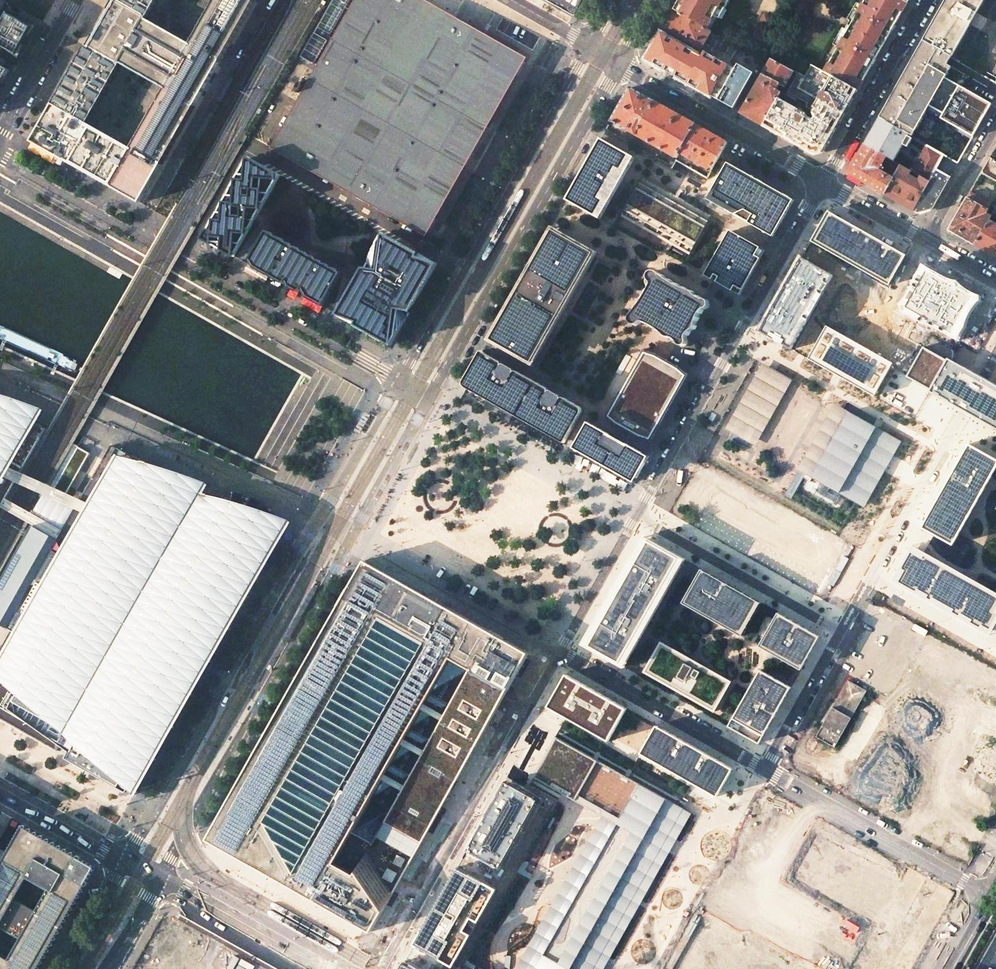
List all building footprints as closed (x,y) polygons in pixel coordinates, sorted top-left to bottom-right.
[(32,142),(67,162),(110,186),(140,203),(255,0),(215,0),(191,44),(147,19),(158,0),(112,0),(86,45),(32,142)] [(272,148),(416,229),(516,53),(482,34),(494,13),(470,0),(466,0),(455,19),(422,0),(334,0),(315,33),(301,58),(318,67),(272,148)] [(574,13),(581,0),(552,0),(574,13)] [(722,0),(680,0),(674,10),(706,28),(722,0)] [(907,3),(901,0),(865,0),(832,59),(837,61),(829,75),(857,91),(907,3)] [(923,41),(950,56),(951,56),(970,23),(976,13),(983,0),(946,0),(923,41)] [(28,46),(25,44),(34,29),(37,31),(40,26),(28,21),(28,19),(9,8),(0,25),(0,56),(17,66),(22,58),(28,46)] [(706,28),(674,10),(664,29),(700,50),(704,44),(711,32),(706,28)] [(986,19),(976,13),(970,23),(980,29),(986,19)] [(711,32),(704,44),(708,45),(714,33),(711,32)] [(702,56),(661,33),(655,45),(646,60),(687,82),(702,56)] [(711,96),(730,64),(729,64),(731,60),(738,64),(754,73),(761,61),(714,33),(708,45),(702,56),(687,82),(686,83),(711,97),(711,96)] [(950,56),(923,41),(879,119),(909,136),(912,137),(927,111),(973,137),(991,104),(943,78),(950,67),(945,65),(950,56)] [(794,72),(771,59),(741,113),(763,126),(778,99),(781,93),(777,91),(780,85),(784,88),(794,72)] [(11,70),(0,64),(0,89),(11,70)] [(730,64),(711,96),(733,109),(754,73),(738,64),(736,67),(730,64)] [(813,112),(815,118),(812,120),(806,117),(807,116),(806,114),(778,99),(763,126),(811,153),(824,150),(835,130),(857,91),(829,75),(811,65),(805,75),(798,73),(789,90),(787,92),(807,103),(806,106),(806,107),(810,110),(811,109),(812,106),(815,108),(813,112)] [(611,121),(636,135),(655,101),(630,88),(611,121)] [(679,153),(695,124),(655,101),(636,135),(646,141),(645,143),(650,146),(651,144),(676,158),(679,153)] [(909,136),(879,119),(864,145),(886,157),(894,162),(909,136)] [(727,143),(695,124),(679,153),(711,171),(719,158),(727,143)] [(567,200),(601,219),(634,157),(602,139),(567,200)] [(886,157),(864,145),(847,173),(884,194),(892,180),(878,172),(881,165),(886,157)] [(940,154),(929,147),(914,173),(918,175),(929,182),(937,169),(944,156),(940,154)] [(894,162),(886,157),(881,165),(895,173),(900,165),(894,162)] [(989,157),(981,173),(995,182),(995,161),(989,157)] [(276,173),(250,159),(217,218),(220,223),(212,228),(205,239),(219,247),(235,256),(253,225),(254,225),(255,211),(276,173)] [(728,163),(707,199),(770,234),(772,236),(792,199),(728,163)] [(913,173),(900,165),(895,173),(892,180),(884,194),(914,211),(929,182),(918,175),(916,179),(911,176),(913,173)] [(950,177),(937,169),(929,182),(914,211),(918,213),(932,208),(950,177)] [(649,182),(641,179),(622,214),(628,219),(634,221),(639,225),(644,227),(650,231),(657,234),(661,237),(667,240),(673,244),(680,247),(684,250),(690,253),(710,217),(706,214),(701,212),(695,208),(687,204),(682,201),(678,199),(671,194),(665,191),(661,189),(655,186),(649,182)] [(970,192),(948,230),(975,245),(989,221),(991,217),(986,214),(992,204),(970,192)] [(906,256),(829,212),(811,242),(889,286),(906,256)] [(995,257),(995,225),(989,221),(975,245),(995,257)] [(495,345),(533,366),(595,257),(597,252),(552,227),(487,340),(495,345)] [(722,284),(739,294),(764,251),(762,249),(731,231),(706,275),(722,284)] [(324,307),(342,274),(310,255),(295,253),(296,248),(268,232),(251,262),(254,267),(270,276),(274,275),(277,280),(284,284),(287,282),(290,288),(299,293),(303,290),(307,297),(324,307)] [(358,322),(391,345),(409,313),(400,306),(433,269),(437,264),(419,254),(417,258),(384,235),(363,272),(370,278),(342,309),(338,315),(357,325),(358,322)] [(833,276),(802,258),(760,332),(784,345),(791,350),(833,276)] [(981,301),(981,297),(975,294),(970,291),(963,286),(958,282),(951,280),(946,278),(923,265),(917,278),(915,285),(911,292),(906,300),(901,305),(904,314),(911,317),(919,321),(923,324),(932,327),(940,330),(950,336),(959,341),(962,335),(966,328),(968,321),(972,313),(976,306),(981,301)] [(674,338),(676,339),(678,341),(680,345),(681,346),(684,346),(686,346),(687,345),(688,343),(688,340),(687,337),(688,336),(689,334),(691,332),(695,329),(696,327),(697,325),(698,321),(699,316),(701,313),(703,311),(705,310),(708,308),(710,307),(710,305),(710,303),(709,301),(708,300),(705,299),(703,299),(700,298),(697,295),(694,292),(692,291),(686,289),(682,287),(673,283),(664,277),(661,274),(657,271),(655,271),(652,271),(648,274),(647,276),(646,278),(645,281),(646,284),(647,286),(649,288),(650,290),(647,295),(645,299),(642,303),(634,314),(631,316),(631,318),(631,320),(632,323),(634,324),(637,325),(639,324),(640,324),(641,323),(642,322),(644,321),(646,322),(649,324),(653,326),(660,330),(664,333),(666,335),(668,337),(670,337),(674,338)] [(890,367),(892,363),(826,326),(808,358),(834,373),(874,396),(890,367)] [(973,371),(961,364),(958,363),(957,364),(954,362),(947,358),(946,360),(925,347),(907,379),(929,390),(928,391),(929,392),(934,395),(938,397),(938,399),(952,407),(963,413),(977,421),(994,430),(995,429),(995,430),(995,384),(984,378),(973,371)] [(561,439),(564,441),(566,438),(567,438),(581,414),(582,412),(582,411),(582,409),(581,408),(580,407),(571,401),(570,403),(561,398),(562,397),(561,397),(561,396),(552,390),(551,390),(550,390),(550,391),(549,391),(549,390),(549,389),(548,389),(517,371),(516,371),(515,371),(515,370),(514,370),(514,369),(504,364),(504,363),(503,364),(502,364),(502,363),(502,362),(501,362),(490,356),(482,351),(465,381),(464,382),(464,383),(464,384),(465,385),(465,386),(467,387),(515,415),(560,440),(561,439)] [(633,351),(598,420),(643,443),(678,373),(633,351)] [(730,435),(767,369),(761,365),(724,431),(730,435)] [(785,379),(767,369),(730,435),(748,445),(785,379)] [(785,379),(748,445),(754,448),(791,382),(785,379)] [(6,504),(15,487),(48,429),(46,427),(35,447),(14,436),(27,413),(0,398),(0,514),(6,504)] [(804,476),(841,410),(834,406),(796,472),(804,476)] [(880,432),(841,410),(804,476),(819,485),(837,495),(845,499),(855,505),(892,439),(880,432)] [(27,413),(14,436),(35,447),(46,427),(47,425),(27,413)] [(627,478),(627,477),(629,478),(635,481),(649,456),(647,455),(644,453),(588,422),(576,443),(574,446),(575,447),(581,451),(581,452),(627,478)] [(892,439),(855,505),(863,509),(884,471),(894,455),(900,444),(892,439)] [(74,443),(31,519),(36,521),(39,517),(42,519),(56,494),(64,498),(90,453),(78,446),(78,445),(74,443)] [(969,444),(938,498),(922,528),(934,535),(952,545),(958,534),(994,472),(995,468),(995,459),(969,444)] [(178,511),(191,488),(133,456),(125,470),(105,458),(78,505),(156,549),(161,541),(178,511)] [(286,525),(133,456),(191,488),(223,506),(230,505),(238,506),(241,507),(248,509),(255,513),(260,519),(265,525),(268,532),(270,539),(270,546),(269,554),(266,561),(286,525)] [(833,502),(837,495),(819,485),(815,492),(833,502)] [(192,544),(192,540),(193,537),(193,533),(195,529),(198,523),(201,520),(203,517),(206,514),(209,512),(215,508),(223,506),(191,488),(178,511),(161,541),(196,561),(195,559),(193,555),(192,551),(192,548),(192,544)] [(712,524),(726,498),(714,492),(700,518),(712,524)] [(203,571),(200,568),(198,565),(196,561),(161,541),(156,549),(78,505),(62,533),(228,627),(262,567),(260,570),(257,573),(254,575),(251,577),(248,579),(244,581),(241,582),(237,583),(233,583),(230,583),(226,583),(222,582),(215,580),(212,578),(208,576),(206,574),(203,571)] [(264,564),(266,561),(269,554),(270,546),(270,539),(268,532),(265,525),(260,519),(255,513),(248,509),(241,507),(238,506),(230,505),(223,506),(215,508),(209,512),(206,514),(203,517),(201,520),(198,523),(195,529),(193,533),(193,537),(192,540),(192,544),(192,548),(192,551),(193,555),(195,559),(196,561),(198,565),(200,568),(203,571),(206,574),(208,576),(212,578),(215,580),(222,582),(226,583),(230,583),(233,583),(237,583),(241,582),(244,581),(248,579),(251,577),(254,575),(257,573),(260,570),(262,567),(264,564)] [(739,507),(726,534),(749,545),(755,532),(761,535),(768,521),(739,507)] [(57,751),(63,742),(80,752),(75,761),(120,787),(125,777),(139,785),(228,627),(62,533),(56,529),(52,535),(34,525),(0,586),(0,719),(57,751)] [(645,538),(585,645),(623,666),(683,560),(645,538)] [(916,548),(896,583),(988,634),(995,620),(995,593),(993,591),(976,582),(924,553),(916,548)] [(247,771),(207,839),(238,856),(334,911),(371,932),(383,912),(394,893),(412,860),(433,823),(490,722),(510,687),(529,653),(456,612),(423,593),(411,586),(396,578),(365,560),(346,593),(326,629),(318,644),(265,738),(247,771)] [(742,637),(760,603),(702,569),(683,603),(742,637)] [(799,671),(818,636),(776,612),(756,647),(799,671)] [(711,710),(714,712),(716,708),(714,707),(720,697),(721,698),(723,695),(721,694),(727,684),(729,685),(731,681),(728,680),(727,682),(718,676),(719,675),(714,672),(713,674),(703,668),(704,666),(701,664),(700,666),(689,660),(690,659),(687,657),(686,659),(676,653),(677,651),(674,649),(673,651),(663,645),(664,644),(661,642),(659,645),(660,646),(655,656),(653,655),(651,658),(653,659),(647,670),(645,669),(644,672),(647,674),(648,672),(658,678),(657,679),(660,681),(661,679),(671,685),(670,687),(673,689),(674,687),(685,693),(684,695),(687,696),(688,695),(698,700),(697,702),(702,705),(702,703),(712,708),(711,710)] [(729,726),(759,743),(790,687),(761,670),(729,726)] [(627,708),(566,674),(547,707),(608,741),(627,708)] [(847,680),(816,736),(835,748),(867,691),(847,680)] [(733,768),(657,725),(641,753),(717,797),(733,768)] [(610,821),(632,780),(553,738),(531,778),(601,816),(610,821)] [(683,808),(632,780),(610,821),(527,968),(594,968),(683,808)] [(524,790),(506,781),(468,850),(501,868),(539,799),(524,790)] [(594,968),(605,968),(692,813),(683,808),(594,968)] [(610,821),(601,816),(516,968),(527,968),(610,821)] [(12,818),(0,840),(0,849),(8,854),(0,868),(0,968),(39,968),(88,884),(83,881),(86,876),(84,868),(83,864),(77,861),(80,856),(12,818)] [(878,874),(818,840),(797,877),(857,910),(878,874)] [(535,868),(524,862),(518,873),(529,879),(535,868)] [(495,889),(458,868),(414,945),(453,967),(472,934),(455,924),(463,911),(478,920),(495,889)] [(911,869),(864,952),(895,968),(911,968),(936,924),(952,893),(911,869)] [(673,968),(737,968),(748,951),(699,923),(673,968)] [(795,968),(813,968),(817,963),(804,955),(795,968)]
